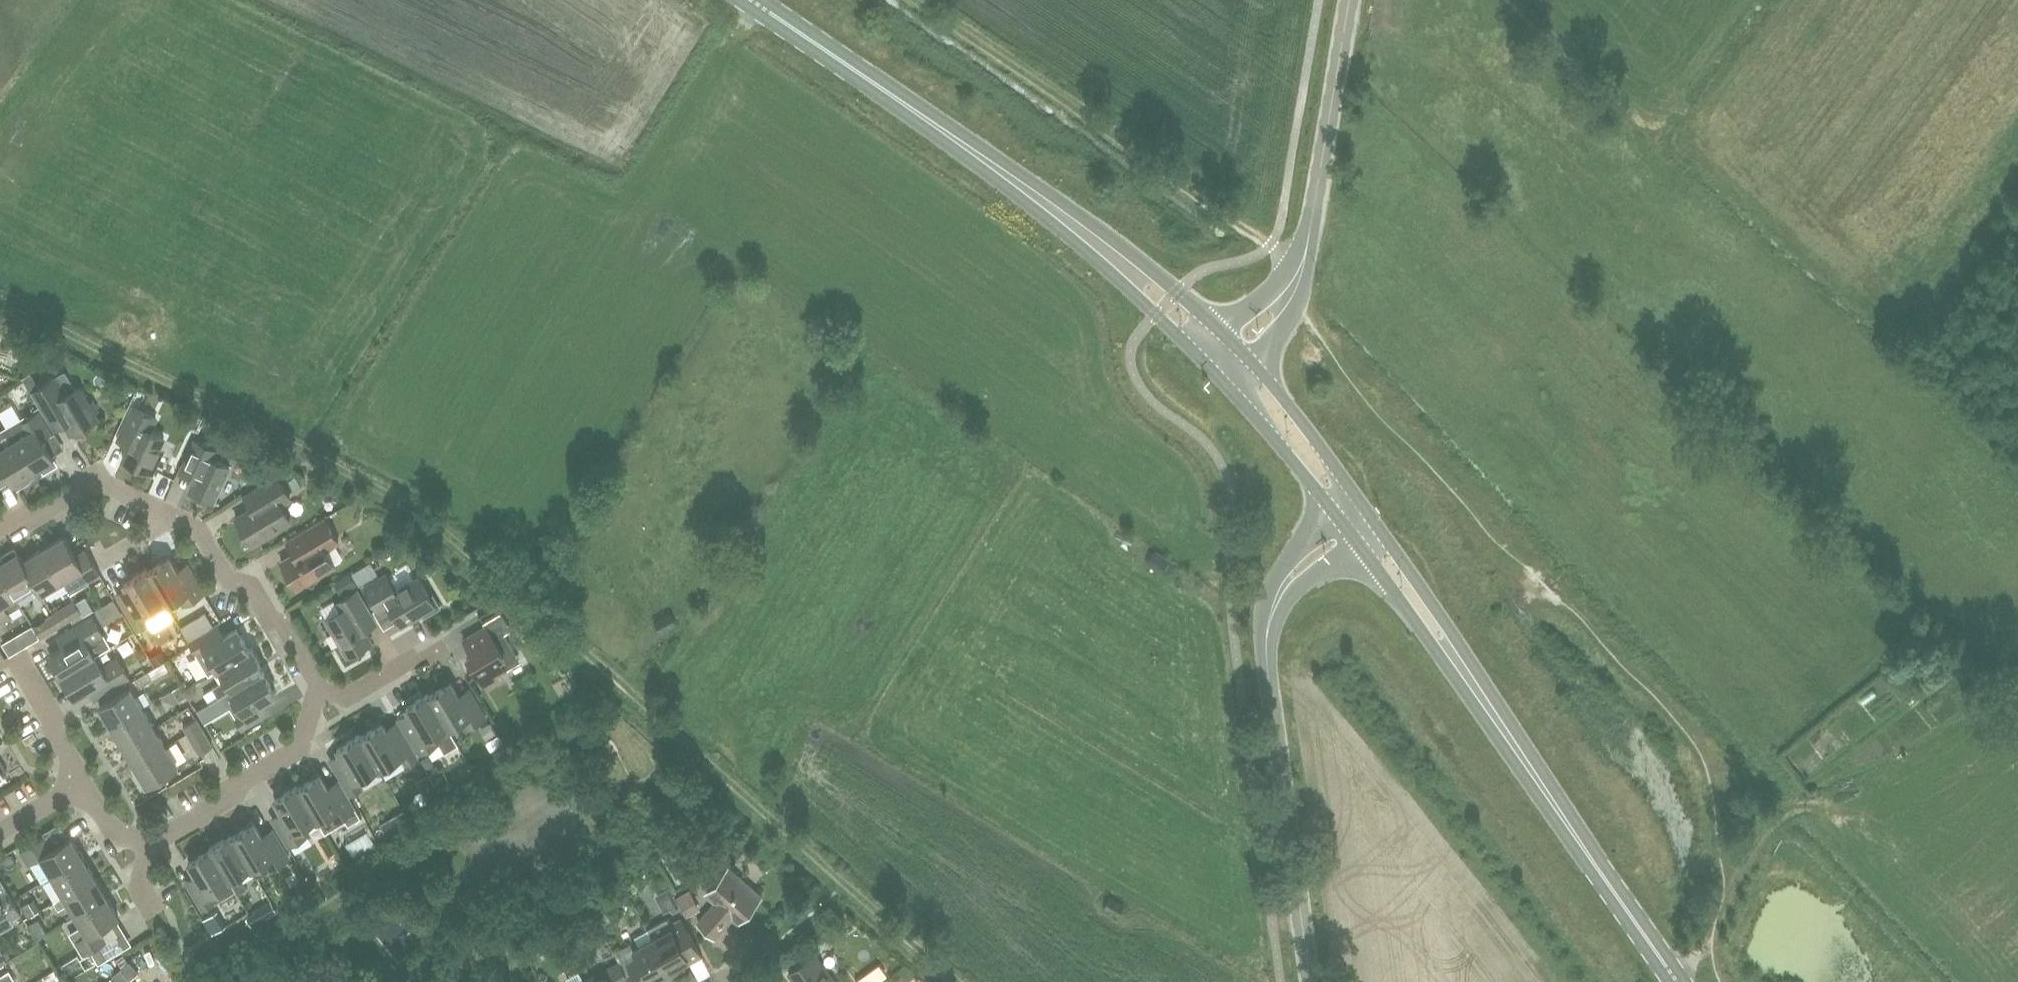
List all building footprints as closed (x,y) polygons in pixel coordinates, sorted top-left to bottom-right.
[(74,432),(98,417),(95,412),(98,410),(92,399),(89,402),(79,385),(65,393),(62,388),(60,388),(58,389),(52,378),(31,391),(54,429),(68,421),(66,426),(72,428),(74,432)] [(118,439),(129,444),(123,458),(149,470),(165,436),(150,430),(156,417),(133,406),(118,439)] [(8,426),(34,470),(41,466),(44,471),(56,463),(53,458),(54,457),(43,438),(51,433),(38,411),(22,421),(20,418),(8,426)] [(34,470),(8,426),(0,431),(0,464),(2,463),(13,482),(14,482),(18,487),(30,479),(27,474),(34,470)] [(195,479),(190,489),(214,500),(230,465),(216,458),(220,450),(197,440),(182,473),(195,479)] [(252,543),(291,520),(281,503),(291,497),(277,475),(244,494),(252,507),(237,517),(252,543)] [(297,586),(335,564),(326,549),(339,541),(326,518),(287,541),(295,553),(282,561),(289,573),(288,578),(291,582),(295,583),(297,586)] [(55,567),(62,579),(69,591),(70,591),(70,590),(88,579),(88,580),(100,573),(86,549),(76,554),(65,536),(44,548),(55,567)] [(42,592),(23,560),(18,552),(17,552),(14,548),(2,555),(5,560),(0,563),(0,570),(15,596),(16,595),(29,588),(34,596),(42,592)] [(42,592),(62,579),(55,567),(44,548),(23,560),(42,592)] [(184,604),(204,591),(186,561),(176,567),(170,557),(148,570),(167,603),(179,595),(184,604)] [(359,584),(379,573),(371,559),(352,571),(359,584)] [(127,585),(116,592),(138,628),(149,622),(147,619),(168,606),(166,603),(167,603),(148,570),(146,568),(124,581),(127,585)] [(15,596),(0,570),(0,621),(11,614),(8,610),(20,603),(16,595),(15,596)] [(341,594),(357,584),(350,572),(333,582),(341,594)] [(396,590),(386,573),(365,586),(378,609),(388,603),(401,625),(422,612),(424,616),(441,606),(434,593),(430,595),(420,577),(396,590)] [(326,617),(325,618),(348,656),(372,642),(365,630),(357,617),(369,610),(357,589),(336,601),(341,609),(340,609),(326,617)] [(54,612),(61,624),(72,618),(71,617),(79,613),(81,612),(75,599),(54,612)] [(665,633),(683,622),(675,609),(657,619),(665,633)] [(467,653),(486,686),(500,677),(498,674),(506,669),(500,658),(514,650),(503,631),(511,626),(501,610),(483,621),(486,626),(465,639),(471,650),(467,653)] [(41,637),(61,624),(54,612),(46,617),(45,616),(32,623),(41,637)] [(197,618),(204,631),(213,626),(206,613),(197,618)] [(110,646),(92,615),(56,636),(63,646),(51,653),(63,674),(95,655),(110,646)] [(166,649),(185,646),(181,621),(162,625),(166,649)] [(32,626),(12,637),(19,649),(38,637),(32,626)] [(220,667),(250,649),(237,627),(220,637),(214,627),(190,641),(197,652),(195,653),(208,674),(220,667)] [(223,694),(264,671),(266,670),(252,648),(250,649),(220,667),(220,668),(227,678),(213,686),(219,697),(223,694)] [(95,655),(63,674),(76,694),(87,688),(93,698),(107,689),(129,677),(117,657),(102,666),(95,655)] [(139,686),(153,678),(155,682),(172,672),(165,661),(134,678),(139,686)] [(264,671),(223,694),(237,716),(236,716),(242,727),(266,713),(259,703),(276,693),(264,671)] [(448,725),(447,725),(448,727),(461,720),(466,728),(486,716),(473,692),(462,699),(452,682),(430,694),(429,692),(428,693),(448,725)] [(180,684),(162,695),(164,700),(175,702),(187,695),(180,684)] [(112,725),(143,706),(131,686),(100,705),(112,725)] [(448,725),(428,693),(406,706),(409,710),(398,716),(406,729),(420,753),(441,740),(436,732),(447,725),(448,725)] [(124,744),(154,726),(143,706),(112,725),(124,744)] [(201,724),(196,717),(196,718),(189,706),(177,713),(184,725),(182,726),(186,733),(201,724)] [(407,763),(418,757),(396,721),(386,727),(383,723),(361,735),(360,733),(360,734),(378,766),(380,768),(402,755),(407,763)] [(186,733),(198,753),(213,745),(201,724),(186,733)] [(135,764),(166,746),(154,726),(124,744),(135,764)] [(357,779),(378,766),(360,734),(338,747),(344,756),(333,763),(351,793),(362,787),(357,779)] [(166,746),(135,764),(141,773),(137,775),(145,788),(159,780),(158,778),(178,766),(166,746)] [(297,785),(316,817),(317,819),(318,819),(326,832),(346,820),(349,824),(362,817),(356,807),(355,807),(341,784),(331,791),(320,774),(299,787),(298,785),(297,785)] [(430,774),(421,780),(426,788),(435,782),(430,774)] [(304,824),(316,817),(297,785),(275,798),(285,815),(275,821),(289,845),(309,832),(304,824)] [(379,823),(387,836),(396,831),(388,818),(379,823)] [(251,865),(250,866),(251,868),(264,860),(269,868),(290,856),(276,833),(265,839),(255,822),(233,835),(232,833),(231,833),(251,865)] [(239,872),(250,866),(251,865),(231,833),(210,846),(211,848),(236,888),(238,892),(247,887),(239,872)] [(53,875),(84,857),(71,836),(52,848),(45,835),(21,850),(29,863),(41,856),(53,875)] [(214,901),(236,888),(211,848),(189,861),(200,878),(189,885),(203,908),(214,901)] [(64,895),(95,876),(84,857),(53,875),(64,895)] [(739,921),(761,896),(729,868),(708,893),(717,902),(699,922),(716,937),(734,916),(739,921)] [(76,914),(107,896),(95,876),(64,895),(53,901),(58,909),(69,903),(76,914)] [(13,924),(10,918),(21,912),(7,890),(0,894),(0,932),(13,924)] [(697,890),(685,895),(692,913),(704,909),(697,890)] [(107,896),(76,914),(83,925),(71,932),(84,954),(108,940),(100,927),(119,916),(107,896)] [(27,916),(35,912),(28,900),(20,905),(27,916)] [(276,910),(270,900),(246,915),(252,925),(276,910)] [(648,930),(673,975),(686,968),(683,962),(690,958),(692,962),(703,956),(690,931),(680,915),(669,921),(667,916),(647,927),(648,930)] [(36,938),(47,931),(38,917),(27,924),(36,938)] [(673,975),(648,930),(635,937),(639,945),(633,948),(639,959),(628,964),(638,981),(653,981),(651,979),(658,975),(661,981),(673,975)] [(814,951),(788,970),(797,981),(836,981),(814,951)] [(130,978),(139,971),(129,960),(121,967),(130,978)] [(587,981),(625,981),(623,979),(628,976),(620,962),(586,980),(587,981)] [(857,981),(858,981),(875,981),(885,974),(879,965),(857,981)] [(113,974),(119,981),(126,981),(130,978),(121,967),(113,974)] [(14,978),(9,969),(0,975),(0,981),(8,981),(14,978)] [(586,980),(584,981),(578,971),(565,978),(567,981),(587,981),(586,980)]
